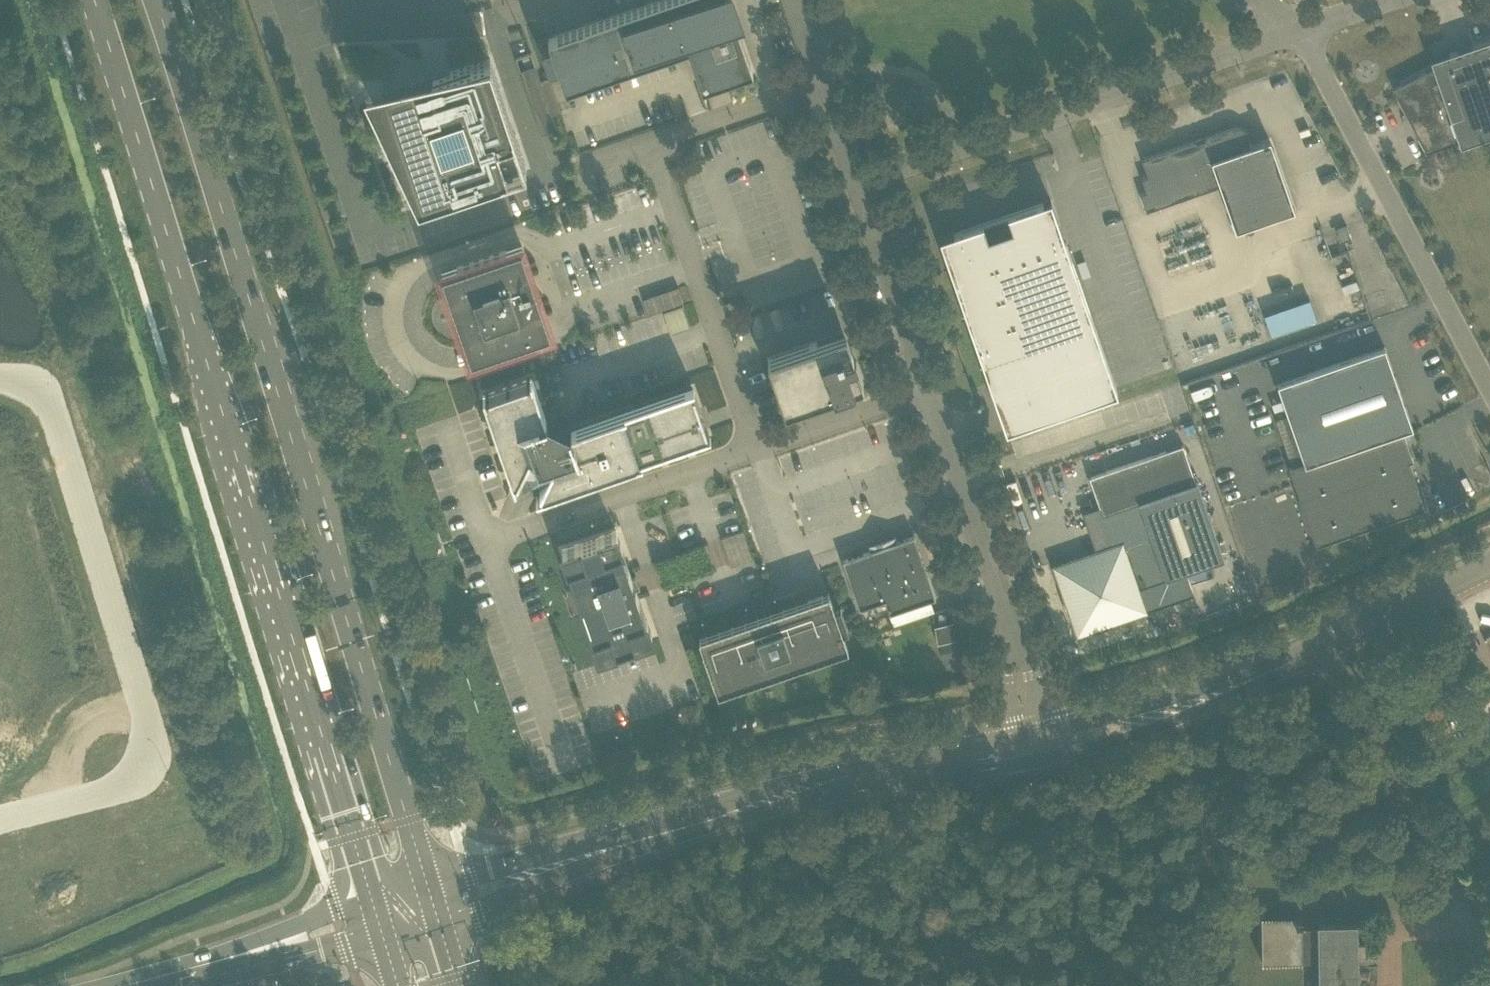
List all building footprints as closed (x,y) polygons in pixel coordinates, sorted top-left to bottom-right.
[(542,49),(550,71),(559,68),(566,89),(688,47),(698,74),(703,87),(716,83),(753,70),(737,22),(745,19),(738,0),(659,0),(549,38),(551,46),(542,49)] [(1403,106),(1427,152),(1459,140),(1460,146),(1489,136),(1489,39),(1450,53),(1451,57),(1393,88),(1403,106)] [(490,58),(464,67),(369,89),(380,121),(419,203),(527,166),(490,58)] [(1245,131),(1241,128),(1237,127),(1233,128),(1221,131),(1220,131),(1220,133),(1205,137),(1206,139),(1197,142),(1196,140),(1145,158),(1143,161),(1148,176),(1145,177),(1143,180),(1147,191),(1143,192),(1142,196),(1147,210),(1221,185),(1236,230),(1295,209),(1273,147),(1262,142),(1251,145),(1249,140),(1250,139),(1249,139),(1247,135),(1245,131)] [(1051,199),(940,237),(994,394),(997,401),(1025,392),(1035,420),(1118,392),(1051,199)] [(1339,241),(1350,238),(1346,226),(1335,229),(1339,241)] [(522,243),(441,271),(471,357),(552,330),(522,243)] [(667,308),(673,329),(692,324),(681,285),(645,296),(650,313),(667,308)] [(1311,299),(1264,315),(1271,335),(1317,319),(1311,299)] [(864,381),(856,359),(846,331),(818,341),(817,340),(768,357),(785,408),(864,381)] [(1385,345),(1277,383),(1288,414),(1305,462),(1290,467),(1312,532),(1316,545),(1424,507),(1408,461),(1413,459),(1403,430),(1413,426),(1385,345)] [(532,375),(483,393),(515,485),(519,477),(524,492),(540,487),(536,495),(709,435),(707,428),(700,408),(693,386),(571,428),(571,427),(570,426),(548,415),(547,415),(546,416),(542,404),(541,401),(532,375)] [(1096,551),(1054,565),(1078,634),(1147,610),(1194,594),(1186,571),(1224,558),(1198,481),(1197,482),(1183,443),(1090,476),(1100,506),(1107,524),(1103,525),(1107,537),(1111,535),(1114,545),(1096,551)] [(733,563),(755,556),(745,527),(723,535),(733,563)] [(616,530),(562,548),(598,653),(652,634),(637,588),(640,587),(636,575),(632,576),(616,530)] [(877,547),(843,559),(860,608),(885,600),(890,613),(892,619),(894,624),(934,610),(930,599),(936,597),(914,535),(892,542),(890,537),(876,542),(877,547)] [(810,606),(707,641),(722,684),(840,643),(824,595),(808,600),(810,606)] [(835,609),(843,631),(849,629),(840,607),(835,609)] [(942,659),(959,659),(959,622),(941,622),(942,659)] [(1329,710),(1322,713),(1327,724),(1334,720),(1329,710)] [(1357,921),(1318,922),(1318,926),(1302,926),(1302,914),(1261,914),(1262,962),(1317,962),(1317,985),(1358,985),(1357,921)]
